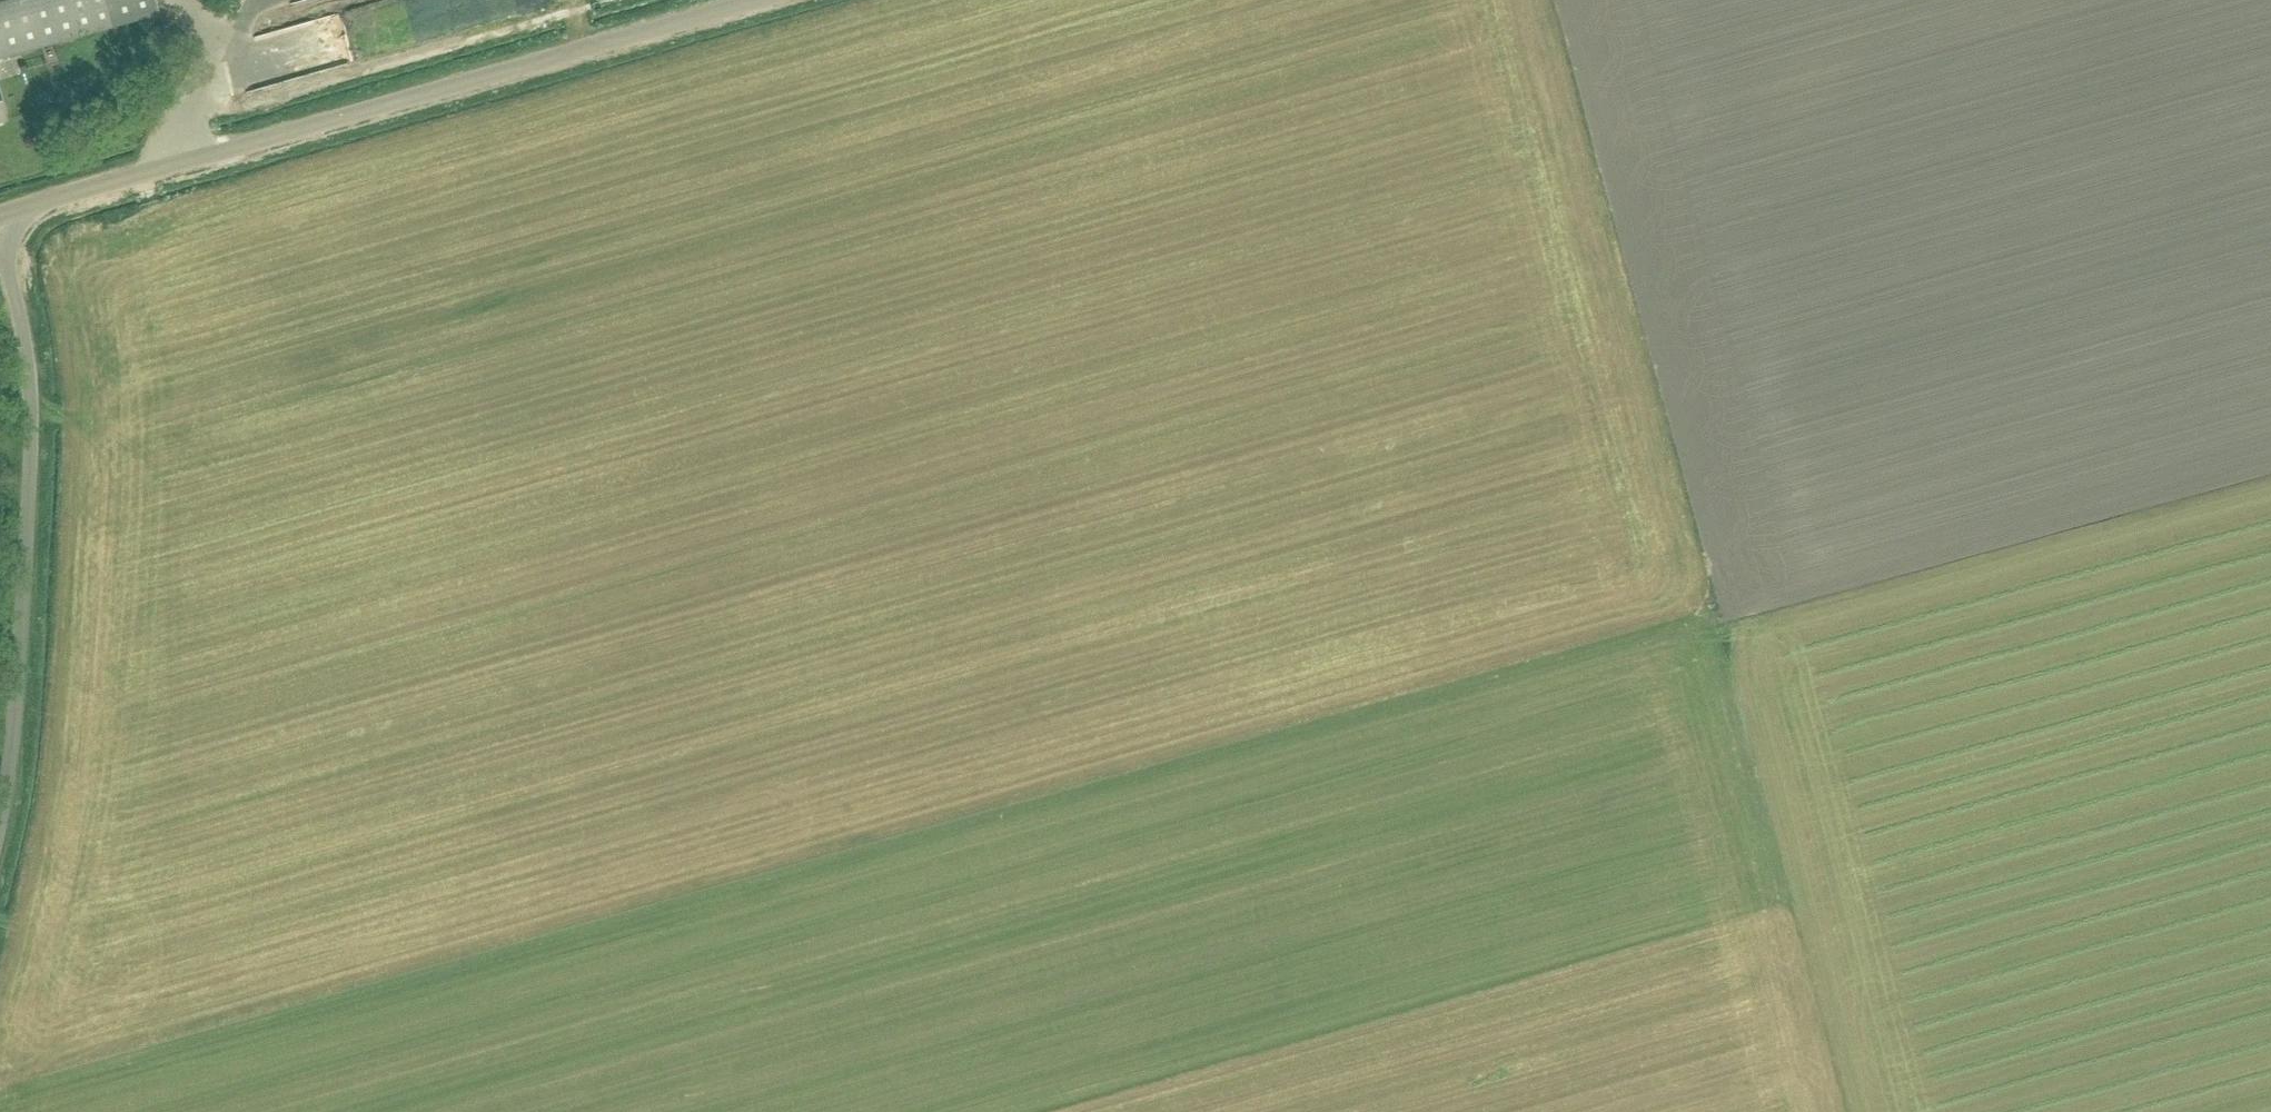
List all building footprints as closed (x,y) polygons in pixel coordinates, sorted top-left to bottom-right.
[(159,14),(155,0),(0,0),(0,58),(159,14)]
